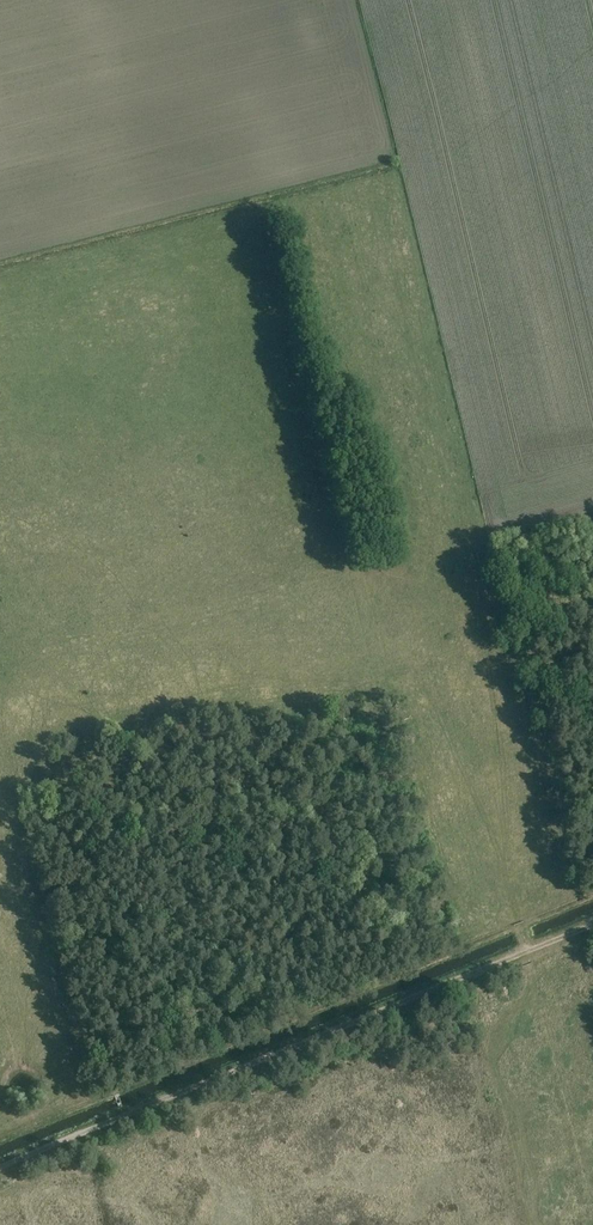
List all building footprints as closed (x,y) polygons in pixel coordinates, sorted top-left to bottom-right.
[(16,1086),(20,1093),(32,1086),(28,1079),(16,1086)]
